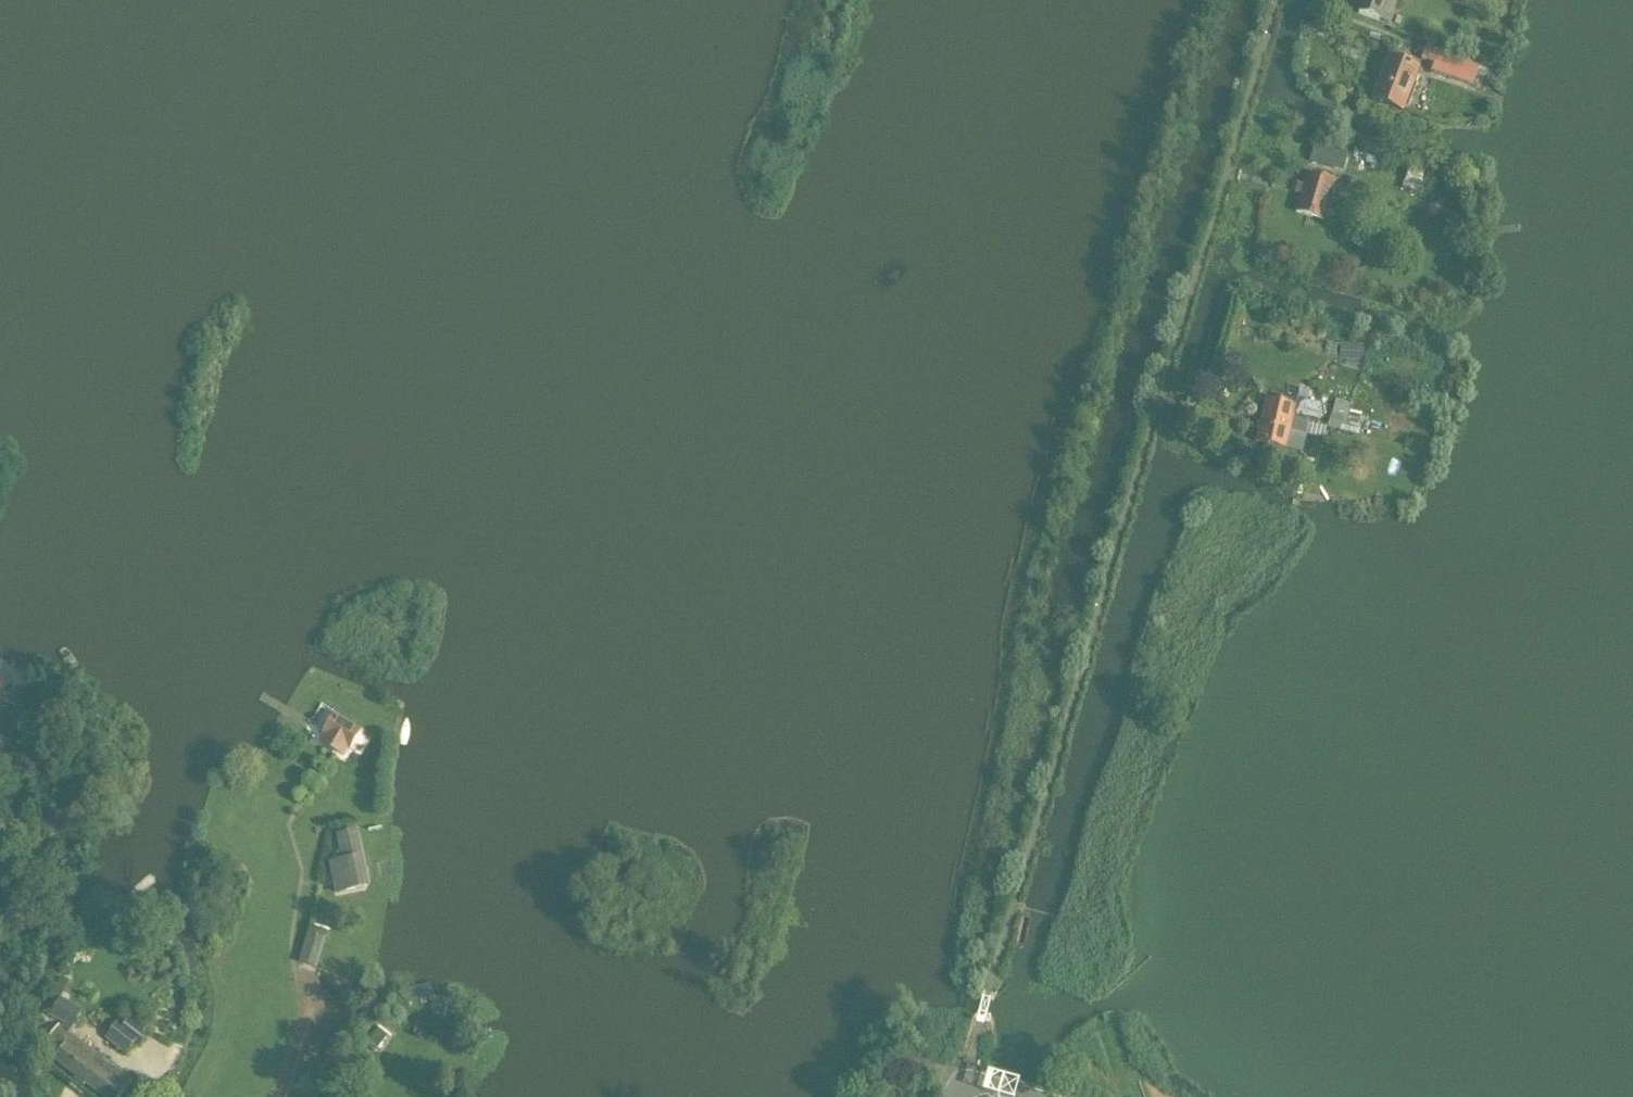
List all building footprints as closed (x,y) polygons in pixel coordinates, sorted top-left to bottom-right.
[(1396,4),(1384,0),(1364,0),(1359,14),(1389,25),(1396,4)] [(1479,65),(1426,46),(1421,59),(1434,63),(1431,71),(1471,86),(1479,65)] [(1402,111),(1417,70),(1389,59),(1374,100),(1402,111)] [(1318,140),(1314,155),(1347,164),(1351,150),(1318,140)] [(1443,164),(1439,181),(1453,184),(1457,167),(1443,164)] [(1298,185),(1295,193),(1301,195),(1296,212),(1323,221),(1335,182),(1308,174),(1304,186),(1298,185)] [(1317,426),(1323,406),(1297,399),(1295,408),(1265,401),(1256,443),(1285,449),(1292,419),(1317,426)] [(1355,436),(1357,428),(1346,425),(1352,405),(1334,400),(1326,428),(1355,436)] [(343,759),(360,732),(335,715),(322,734),(324,736),(319,743),(343,759)] [(359,857),(351,832),(334,837),(342,862),(330,865),(338,893),(368,884),(360,856),(359,857)] [(60,864),(75,870),(81,855),(67,849),(60,864)] [(61,999),(70,982),(61,977),(52,994),(61,999)] [(59,999),(50,1016),(65,1024),(62,1028),(69,1034),(73,1028),(82,1011),(59,999)] [(144,1033),(128,1019),(123,1026),(117,1021),(104,1039),(125,1055),(132,1045),(139,1049),(141,1046),(144,1033)] [(46,1044),(59,1054),(54,1060),(103,1096),(120,1096),(132,1081),(69,1034),(62,1028),(59,1027),(46,1044)] [(377,1029),(367,1041),(378,1050),(388,1037),(377,1029)]
